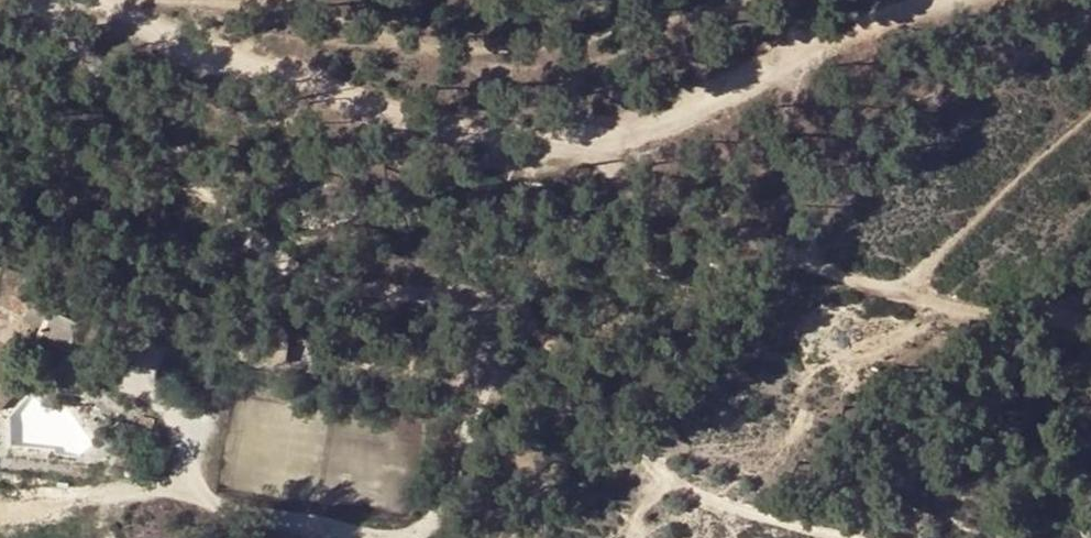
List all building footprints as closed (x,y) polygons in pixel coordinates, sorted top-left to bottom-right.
[(44,286),(8,267),(0,281),(0,302),(26,316),(44,286)] [(50,276),(44,286),(26,316),(45,324),(40,334),(86,359),(110,317),(63,291),(66,286),(50,276)]
